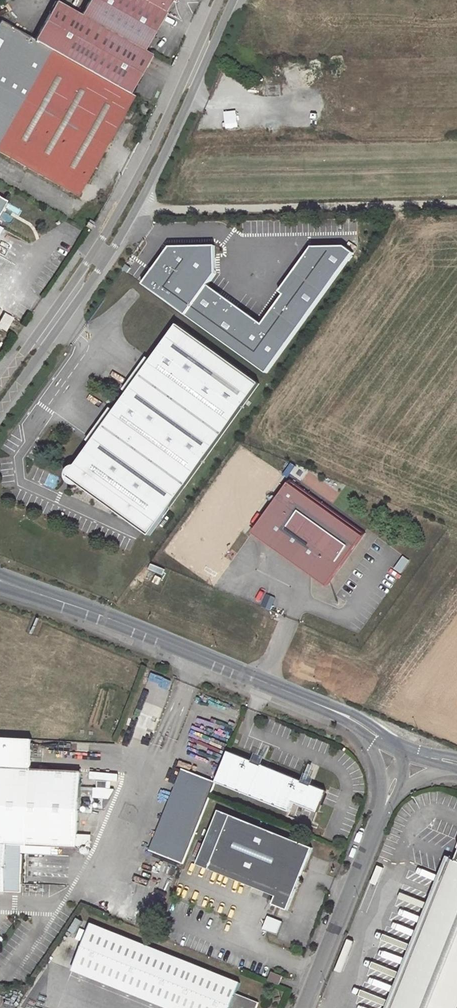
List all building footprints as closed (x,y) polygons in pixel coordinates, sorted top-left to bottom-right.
[(34,40),(48,48),(129,94),(151,54),(143,50),(170,0),(89,0),(80,15),(56,1),(34,40)] [(0,21),(0,134),(48,48),(34,40),(0,21)] [(48,48),(0,134),(0,152),(77,196),(85,182),(89,174),(133,96),(129,94),(48,48)] [(95,177),(89,174),(85,182),(91,185),(95,177)] [(168,248),(144,287),(265,375),(352,256),(342,248),(309,248),(275,293),(280,295),(259,325),(207,289),(216,274),(214,249),(177,248),(168,248)] [(4,330),(12,318),(4,314),(0,320),(0,328),(4,330)] [(177,325),(75,468),(77,470),(76,471),(75,473),(75,475),(75,476),(75,478),(76,480),(77,482),(79,484),(78,486),(150,537),(259,384),(177,325)] [(366,533),(291,480),(256,530),(326,580),(336,566),(341,569),(366,533)] [(336,566),(326,580),(331,583),(341,569),(336,566)] [(21,891),(22,852),(52,853),(55,793),(30,792),(31,785),(38,786),(39,776),(31,775),(31,769),(10,767),(12,737),(0,737),(0,890),(21,891)] [(33,739),(12,737),(10,767),(31,769),(33,739)] [(257,764),(260,765),(267,748),(264,747),(257,764)] [(252,760),(228,751),(216,782),(289,811),(293,802),(318,812),(326,791),(312,785),(311,786),(306,784),(303,783),(301,782),(302,781),(262,765),(261,766),(260,765),(257,764),(251,762),(252,760)] [(303,783),(306,784),(313,767),(309,766),(303,783)] [(178,768),(149,851),(183,863),(212,779),(178,768)] [(56,770),(31,769),(31,775),(39,776),(38,786),(31,785),(30,792),(55,793),(56,770)] [(312,848),(230,815),(218,810),(199,858),(278,890),(272,904),(287,910),(312,848)] [(455,860),(452,859),(392,1007),(456,1007),(456,856),(455,860)] [(283,922),(268,916),(263,929),(277,935),(283,922)] [(192,964),(91,924),(73,969),(169,1007),(175,1007),(192,964)] [(192,964),(175,1007),(256,1007),(259,1002),(235,993),(239,983),(192,964)] [(271,972),(267,980),(279,985),(283,976),(271,972)]
